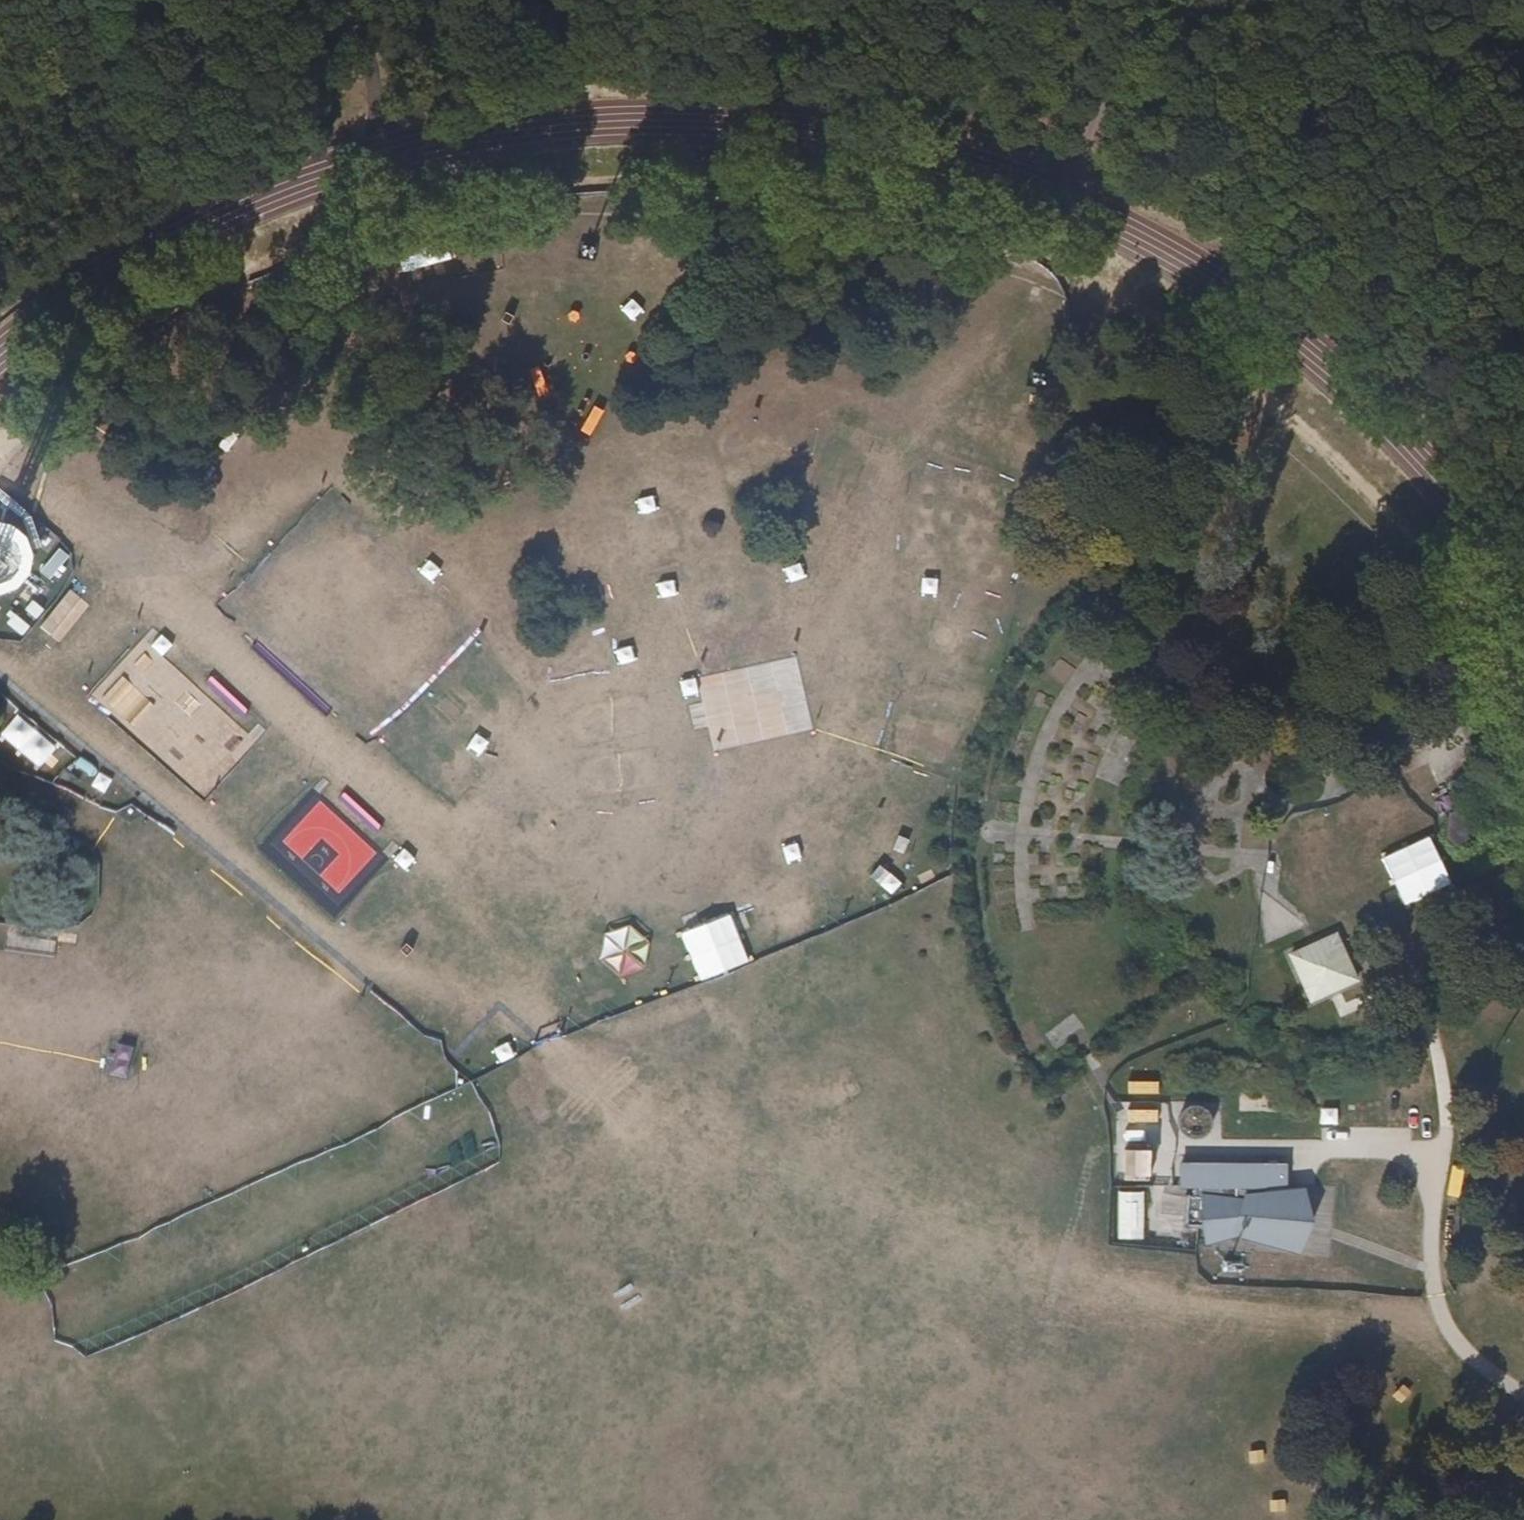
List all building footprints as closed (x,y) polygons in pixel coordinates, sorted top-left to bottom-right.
[(1445,812),(1442,845),(1451,851),(1466,846),(1468,819),(1452,808),(1445,812)] [(1339,933),(1289,954),(1310,1004),(1360,983),(1339,933)] [(1180,1120),(1178,1126),(1179,1131),(1182,1136),(1186,1140),(1191,1143),(1196,1143),(1202,1142),(1207,1139),(1210,1135),(1212,1130),(1212,1124),(1211,1119),(1207,1114),(1203,1111),(1197,1109),(1192,1110),(1187,1112),(1182,1115),(1180,1120)] [(1286,1165),(1181,1164),(1181,1187),(1198,1187),(1198,1195),(1186,1195),(1183,1227),(1208,1228),(1209,1234),(1245,1232),(1245,1236),(1299,1241),(1300,1229),(1305,1231),(1310,1218),(1301,1215),(1303,1200),(1272,1197),(1273,1188),(1287,1188),(1286,1165)] [(1144,1192),(1119,1192),(1118,1239),(1143,1239),(1144,1192)]
